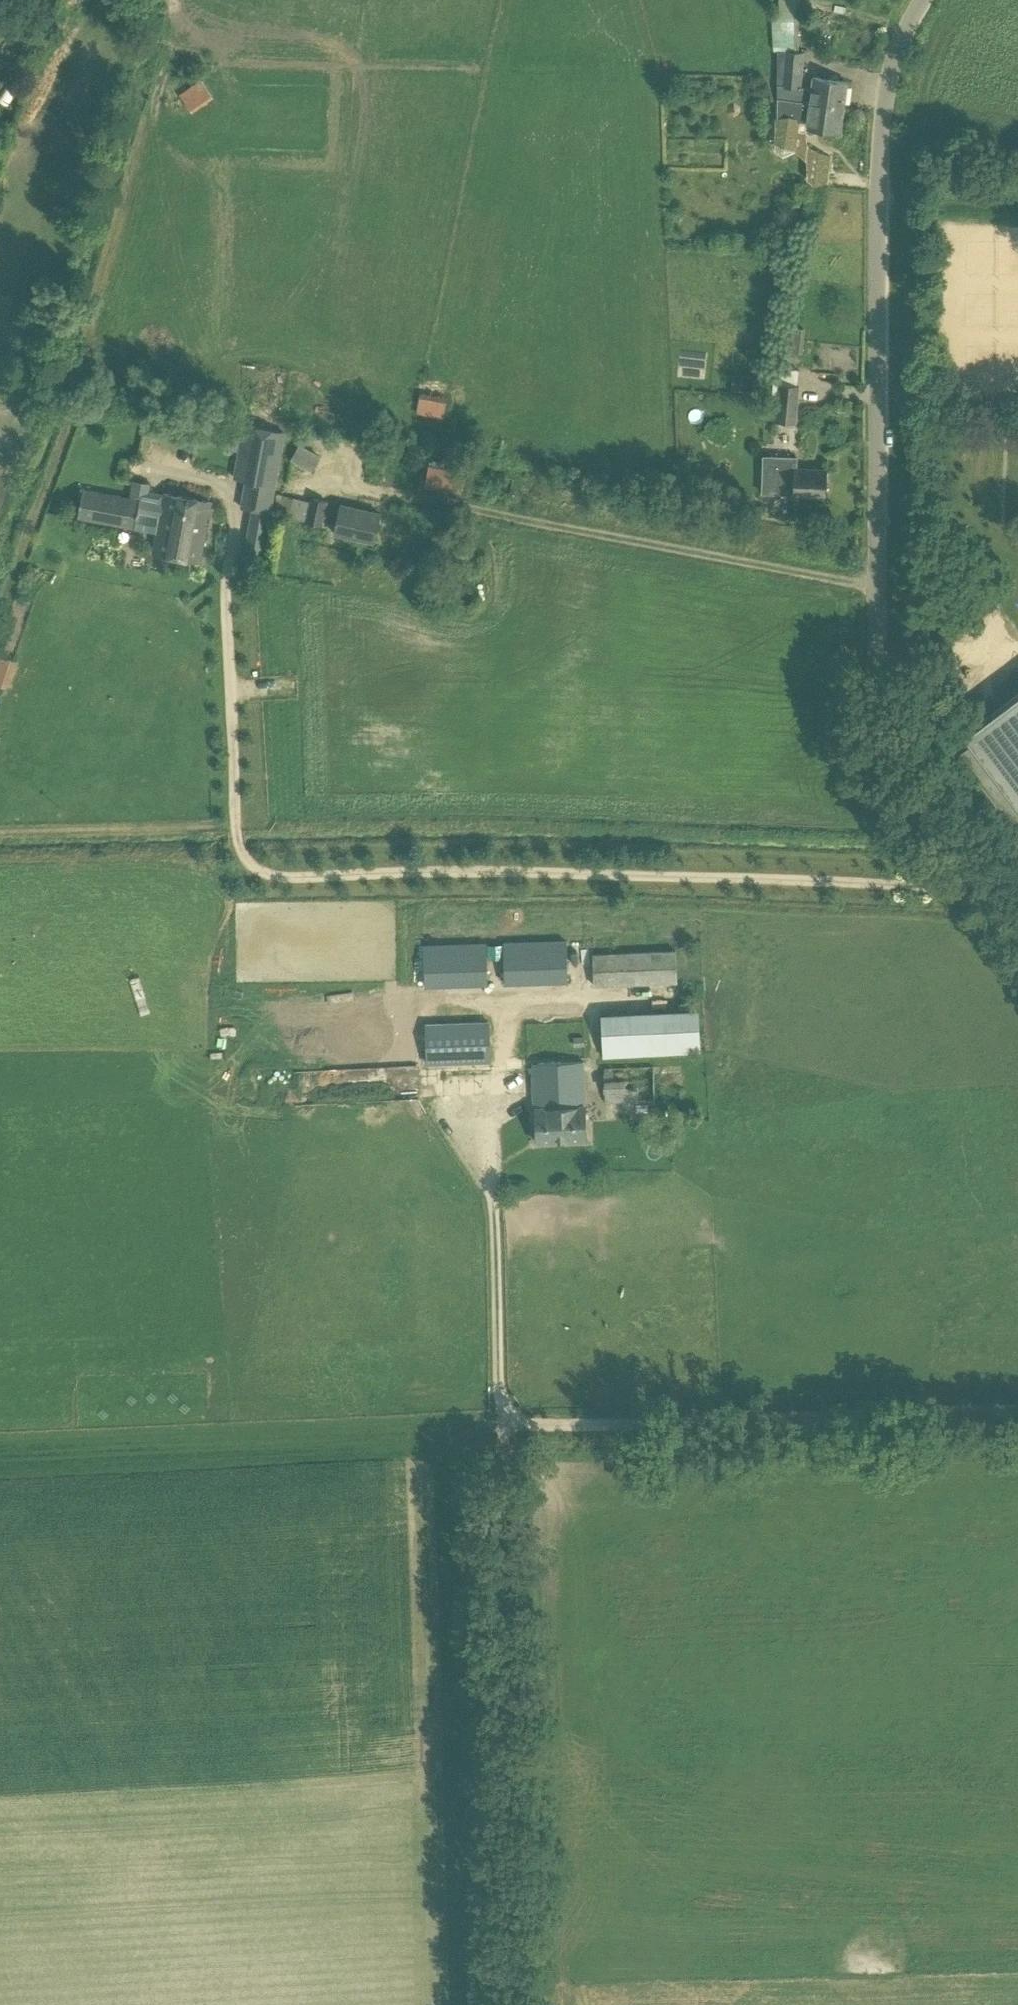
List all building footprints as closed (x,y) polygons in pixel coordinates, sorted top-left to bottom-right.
[(773,16),(775,50),(778,50),(778,98),(844,108),(848,82),(813,77),(811,88),(802,88),(805,52),(796,52),(795,15),(801,15),(801,0),(781,0),(781,16),(773,16)] [(778,98),(777,112),(779,112),(780,112),(779,137),(793,139),(793,144),(798,145),(801,144),(803,141),(803,136),(802,133),(800,131),(799,129),(798,129),(800,121),(808,122),(807,127),(808,127),(840,132),(844,108),(778,98)] [(814,153),(810,176),(815,181),(828,181),(832,157),(820,152),(814,153)] [(784,326),(783,338),(785,338),(802,340),(803,328),(787,326),(784,326)] [(776,419),(795,420),(799,386),(780,384),(776,419)] [(447,415),(449,393),(422,390),(420,413),(447,415)] [(284,428),(243,421),(234,477),(246,479),(241,507),(270,512),(284,428)] [(292,459),(312,470),(321,455),(300,444),(292,459)] [(764,493),(794,494),(794,495),(825,496),(826,470),(798,469),(799,457),(765,456),(764,493)] [(426,485),(462,492),(465,472),(429,466),(426,485)] [(83,488),(77,518),(79,518),(79,517),(157,532),(153,552),(201,561),(212,502),(164,493),(162,504),(140,500),(140,499),(139,498),(139,499),(84,489),(84,488),(83,488)] [(311,497),(306,522),(322,525),(326,500),(311,497)] [(335,534),(374,542),(380,513),(341,505),(335,534)] [(965,734),(972,743),(958,754),(1012,827),(1017,823),(1017,694),(965,734)] [(594,954),(594,986),(678,982),(676,950),(594,954)] [(602,1018),(604,1058),(701,1053),(698,1013),(602,1018)] [(425,1023),(426,1062),(489,1060),(488,1021),(425,1023)] [(343,1070),(353,1065),(344,1043),(333,1047),(343,1070)] [(533,1063),(532,1063),(534,1107),(535,1107),(536,1142),(587,1140),(584,1061),(533,1063)] [(654,1067),(604,1069),(606,1103),(655,1101),(654,1067)]
